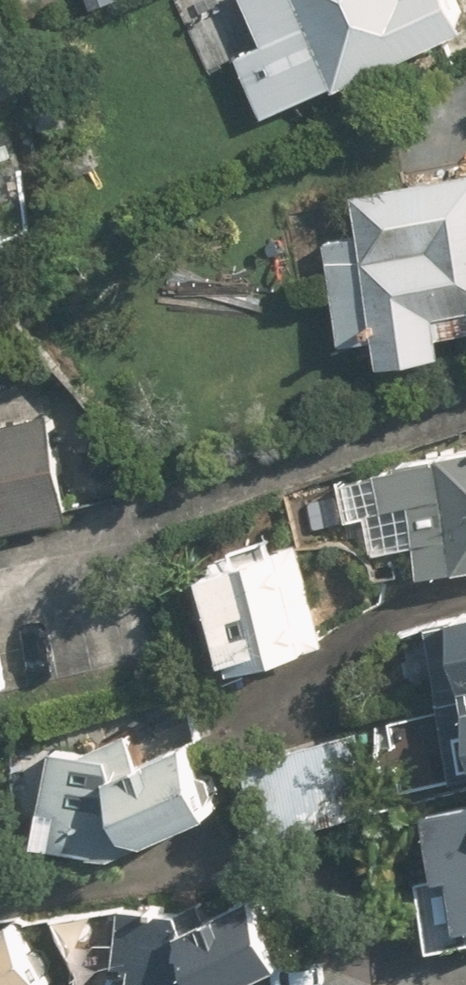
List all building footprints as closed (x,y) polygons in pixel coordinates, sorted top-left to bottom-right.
[(465,24),(465,0),(253,0),(272,41),(243,56),(271,116),(465,24)] [(465,325),(465,118),(394,129),(402,178),(364,184),(372,232),(334,238),(350,339),(388,333),(392,357),(453,347),(450,328),(465,325)] [(37,235),(0,146),(0,250),(37,235)] [(70,519),(51,415),(0,424),(0,532),(70,519)] [(353,476),(371,558),(420,547),(427,575),(465,566),(465,450),(353,476)] [(287,528),(206,558),(248,669),(328,639),(287,528)] [(115,778),(119,753),(64,744),(49,838),(129,850),(245,795),(214,731),(115,778)] [(435,808),(448,877),(461,874),(465,902),(465,802),(435,808)] [(226,913),(123,912),(122,961),(138,961),(138,984),(235,984),(296,954),(266,893),(226,913)] [(53,973),(17,911),(0,921),(0,984),(33,984),(53,973)]
